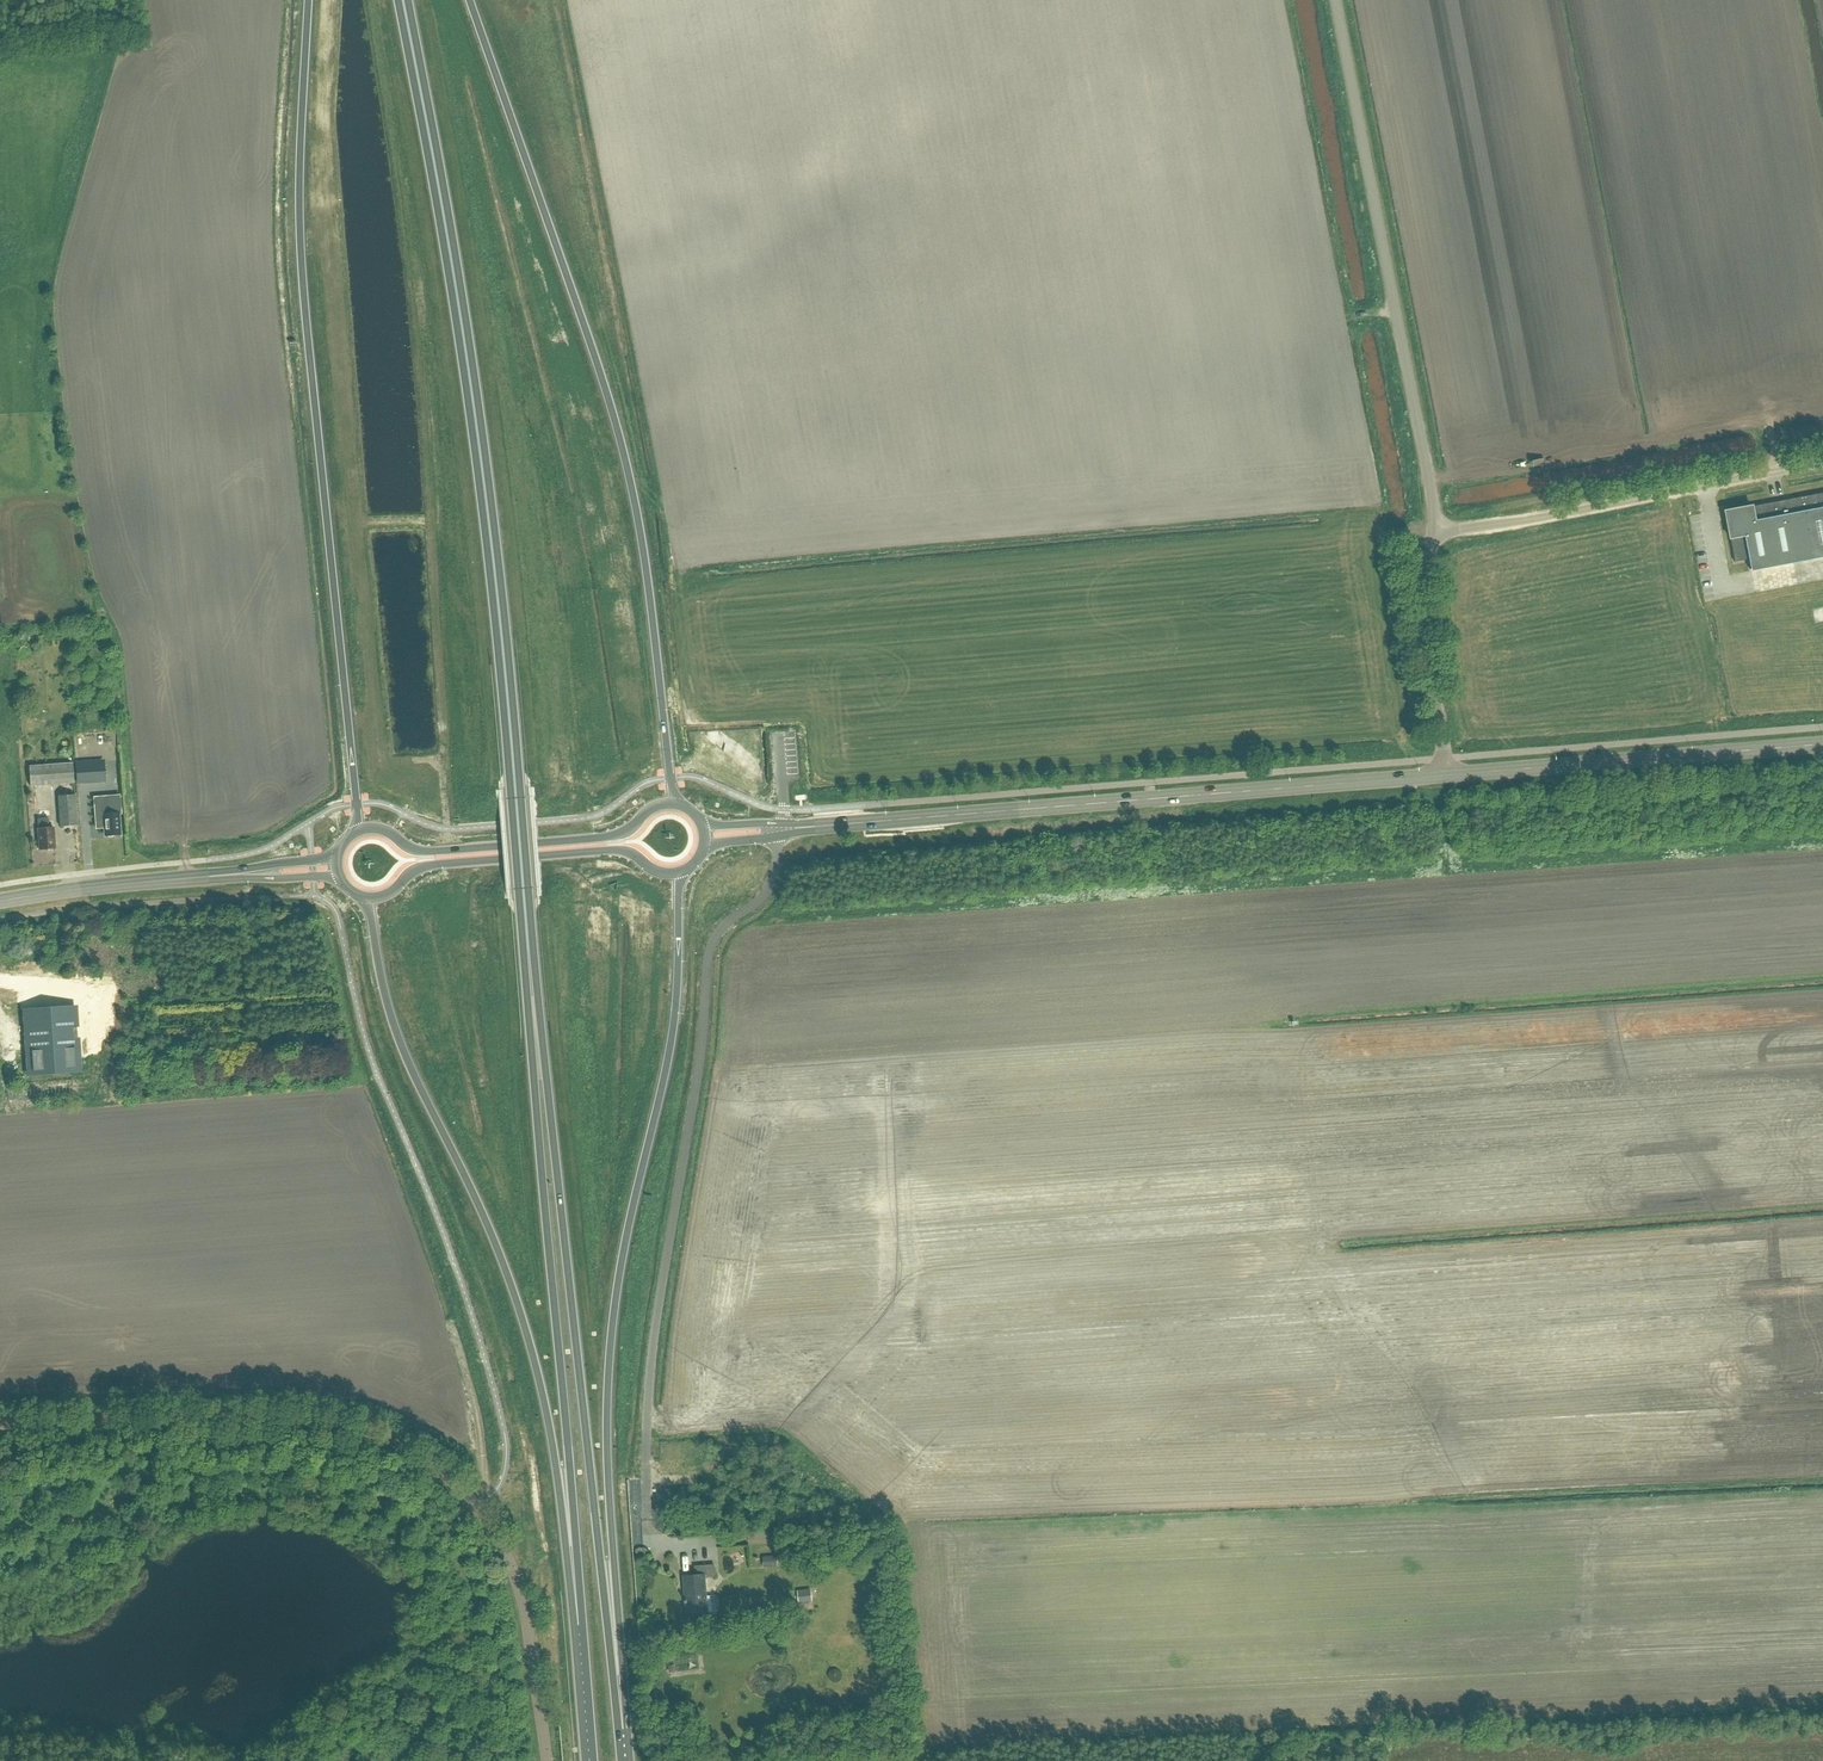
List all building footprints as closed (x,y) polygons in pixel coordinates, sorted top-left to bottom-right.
[(1815,495),(1792,500),(1725,513),(1726,517),(1735,563),(1749,560),(1751,572),(1798,563),(1822,558),(1822,494),(1815,495)] [(76,779),(105,777),(104,760),(75,762),(76,779)] [(30,786),(73,783),(72,763),(29,766),(30,786)] [(60,826),(77,825),(75,795),(58,796),(60,826)] [(101,798),(93,798),(94,808),(95,816),(96,829),(104,828),(105,836),(107,836),(108,837),(112,837),(113,836),(120,835),(118,814),(121,814),(119,796),(101,797),(101,798)] [(51,817),(29,819),(31,839),(38,838),(39,850),(47,850),(47,851),(53,851),(52,849),(55,849),(53,828),(52,828),(51,817)] [(75,1008),(24,1011),(28,1061),(28,1072),(79,1068),(78,1048),(75,1008)] [(776,1556),(763,1557),(764,1567),(777,1566),(776,1556)] [(696,1576),(684,1577),(685,1589),(687,1589),(687,1595),(685,1596),(687,1613),(696,1613),(696,1618),(697,1624),(708,1623),(707,1618),(707,1612),(716,1611),(715,1595),(706,1596),(705,1578),(715,1578),(715,1566),(695,1567),(696,1576)] [(799,1602),(812,1601),(811,1590),(797,1591),(799,1602)]
